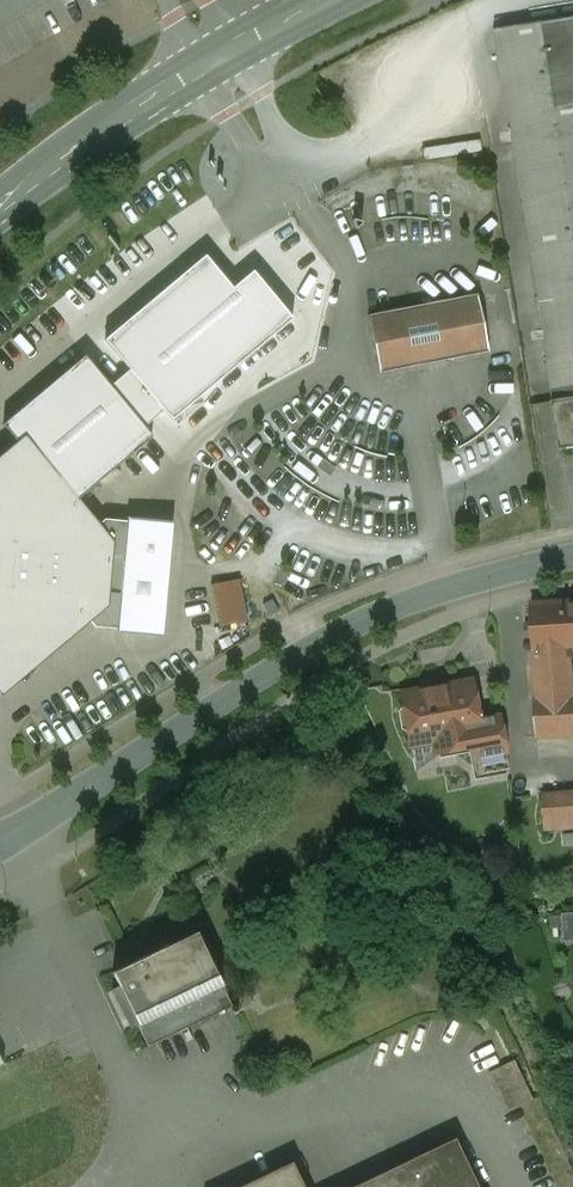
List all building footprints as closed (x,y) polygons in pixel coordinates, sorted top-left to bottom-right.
[(493,31),(552,400),(572,397),(572,18),(493,31)] [(473,295),(364,316),(375,374),(485,353),(473,295)] [(57,475),(76,499),(153,436),(144,426),(111,386),(87,356),(2,425),(20,447),(49,482),(57,475)] [(111,386),(144,426),(164,410),(131,370),(111,386)] [(552,400),(560,447),(572,445),(572,397),(552,400)] [(0,463),(0,681),(34,652),(41,661),(89,617),(96,612),(96,590),(107,590),(108,552),(100,552),(100,532),(96,527),(76,499),(57,475),(49,482),(20,447),(0,463)] [(100,532),(100,552),(108,552),(107,590),(96,590),(96,612),(89,617),(96,628),(163,634),(174,526),(105,519),(96,527),(100,532)] [(221,626),(248,622),(241,581),(214,586),(221,626)] [(531,604),(532,627),(534,649),(570,647),(570,657),(572,657),(572,601),(531,604)] [(534,649),(537,698),(534,698),(536,737),(572,735),(572,696),(570,657),(570,647),(534,649)] [(441,686),(401,693),(410,744),(433,740),(435,752),(472,745),(482,744),(481,742),(471,684),(445,689),(441,686)] [(482,744),(472,745),(478,774),(507,769),(501,738),(481,742),(482,744)] [(572,827),(572,793),(543,796),(545,830),(572,827)] [(565,918),(567,940),(572,939),(572,917),(565,918)] [(197,931),(111,973),(148,1046),(231,1005),(197,931)] [(513,1062),(488,1074),(506,1111),(531,1099),(513,1062)] [(428,1153),(358,1186),(444,1186),(428,1153)] [(292,1165),(246,1186),(302,1186),(292,1165)]
